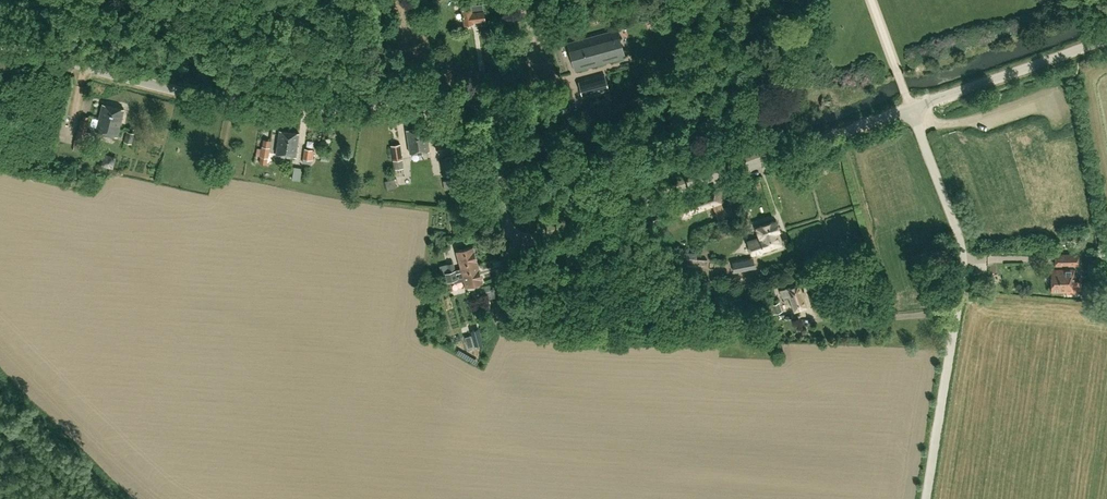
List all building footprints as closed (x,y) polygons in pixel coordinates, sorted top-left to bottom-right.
[(485,19),(484,9),(483,9),(482,2),(461,6),(464,24),(478,21),(478,20),(485,19)] [(624,57),(616,29),(568,42),(575,70),(624,57)] [(455,82),(450,70),(441,74),(446,85),(455,82)] [(608,90),(604,72),(578,81),(582,97),(608,90)] [(117,136),(124,108),(103,103),(96,131),(117,136)] [(92,132),(87,131),(89,121),(88,120),(89,116),(83,115),(82,119),(81,118),(78,129),(77,129),(73,146),(88,150),(92,132)] [(426,126),(416,128),(420,152),(430,150),(426,126)] [(410,153),(420,152),(416,128),(407,129),(410,153)] [(276,153),(286,155),(289,131),(280,129),(276,153)] [(131,143),(134,133),(127,131),(124,141),(131,143)] [(299,132),(289,131),(286,155),(295,156),(299,132)] [(436,149),(444,148),(442,137),(434,138),(436,149)] [(401,144),(391,145),(395,169),(404,168),(401,144)] [(267,157),(269,147),(262,145),(260,156),(267,157)] [(310,160),(312,149),(305,148),(303,159),(310,160)] [(104,165),(113,167),(115,158),(106,156),(104,165)] [(456,174),(454,161),(453,156),(441,159),(444,175),(456,174)] [(300,182),(300,169),(292,169),(292,182),(300,182)] [(467,186),(465,177),(443,180),(445,189),(467,186)] [(397,187),(395,179),(386,182),(388,189),(397,187)] [(720,202),(715,188),(677,201),(683,215),(720,202)] [(734,217),(730,206),(716,212),(720,222),(734,217)] [(782,244),(777,231),(779,230),(776,220),(756,227),(759,237),(747,241),(751,254),(782,244)] [(456,250),(460,268),(477,264),(472,246),(456,250)] [(1074,280),(1073,269),(1074,269),(1074,265),(1079,265),(1078,253),(1055,254),(1055,265),(1060,265),(1060,269),(1050,269),(1051,290),(1066,290),(1066,293),(1081,292),(1081,280),(1074,280)] [(734,273),(754,268),(753,257),(736,260),(731,261),(734,273)] [(447,263),(449,271),(455,269),(453,262),(447,263)] [(482,282),(477,264),(460,268),(455,269),(449,271),(443,273),(446,281),(447,281),(447,282),(463,276),(465,287),(482,282)] [(806,305),(798,283),(786,287),(780,289),(782,296),(783,299),(790,297),(794,309),(806,305)] [(782,310),(779,302),(766,305),(768,315),(782,310)] [(483,343),(479,328),(470,330),(475,345),(483,343)] [(471,337),(463,339),(466,351),(474,349),(471,337)]
